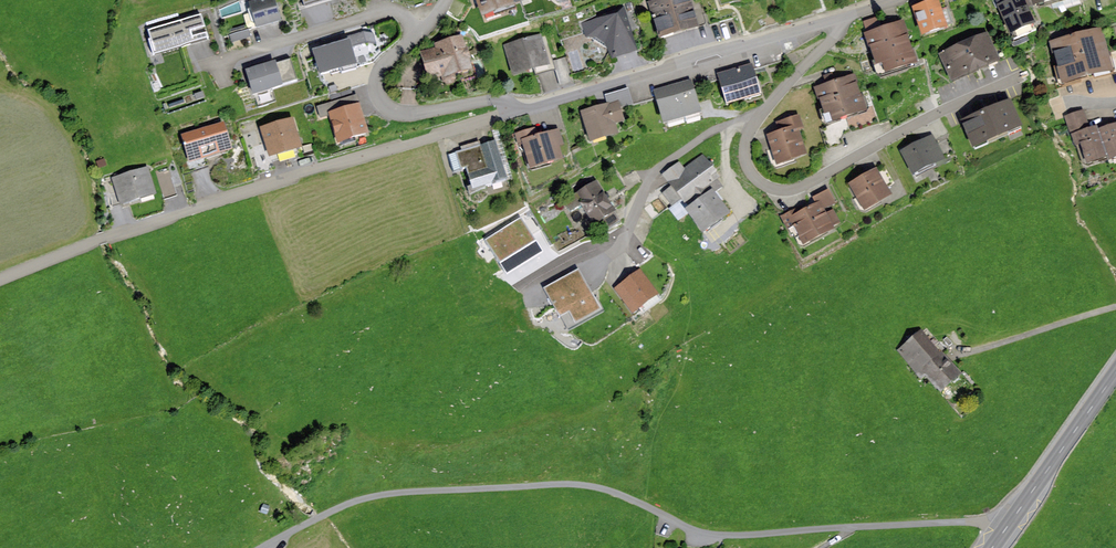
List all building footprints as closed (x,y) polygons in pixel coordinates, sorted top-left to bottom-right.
[(248,3),(256,30),(281,23),(274,0),(258,0),(248,3)] [(305,9),(334,0),(302,0),(305,9)] [(481,19),(515,8),(513,0),(475,0),(481,19)] [(648,4),(660,41),(700,29),(691,0),(660,0),(648,4)] [(938,0),(912,9),(922,38),(948,29),(938,0)] [(997,7),(1009,37),(1035,26),(1024,0),(1014,0),(997,7)] [(1032,9),(1064,0),(1030,0),(1032,9)] [(623,9),(581,24),(584,38),(596,38),(605,44),(607,52),(612,60),(637,52),(623,9)] [(202,15),(148,30),(155,55),(209,40),(202,15)] [(904,22),(864,35),(874,67),(880,65),(885,77),(918,67),(904,22)] [(247,29),(229,35),(231,43),(250,37),(247,29)] [(1102,30),(1050,43),(1061,87),(1114,73),(1102,30)] [(349,36),(349,41),(351,48),(365,43),(376,44),(373,33),(363,32),(349,36)] [(541,34),(504,45),(513,76),(550,65),(541,34)] [(987,34),(938,56),(951,84),(999,63),(987,34)] [(435,49),(419,53),(427,82),(440,79),(443,83),(447,86),(453,84),(456,81),(455,75),(472,71),(461,36),(433,44),(435,49)] [(349,41),(312,52),(319,77),(357,66),(351,48),(349,41)] [(565,57),(552,61),(559,84),(573,80),(565,57)] [(290,60),(275,64),(281,85),(296,81),(290,60)] [(275,62),(245,71),(253,97),(283,88),(281,85),(275,64),(275,62)] [(752,65),(717,75),(726,106),(761,96),(752,65)] [(856,75),(815,89),(824,116),(830,115),(833,125),(869,113),(856,75)] [(690,80),(654,90),(663,125),(700,115),(690,80)] [(605,95),(607,105),(618,101),(621,110),(633,106),(628,88),(605,95)] [(329,113),(360,105),(357,95),(316,106),(319,116),(329,113)] [(607,105),(581,112),(591,145),(618,137),(615,126),(625,123),(621,110),(618,101),(607,105)] [(1010,101),(961,123),(974,151),(1023,129),(1010,101)] [(360,105),(329,113),(338,144),(368,136),(360,105)] [(1064,116),(1069,133),(1088,128),(1083,111),(1064,116)] [(775,122),(779,133),(798,127),(803,125),(799,114),(775,122)] [(294,120),(261,129),(270,161),(303,152),(294,120)] [(223,123),(182,137),(190,163),(232,150),(223,123)] [(1088,128),(1069,133),(1074,149),(1079,148),(1085,167),(1108,160),(1099,130),(1098,125),(1088,128)] [(1099,130),(1108,160),(1109,163),(1115,160),(1115,125),(1099,130)] [(779,133),(767,136),(776,167),(807,157),(798,127),(779,133)] [(521,141),(538,136),(535,128),(514,134),(516,142),(521,141)] [(538,136),(521,141),(530,171),(563,162),(559,148),(563,147),(558,130),(538,136)] [(933,135),(901,152),(914,177),(946,160),(933,135)] [(462,152),(456,154),(461,170),(466,169),(470,184),(465,185),(469,197),(487,191),(486,188),(507,181),(495,141),(481,146),(479,141),(460,147),(462,152)] [(578,146),(571,148),(573,155),(580,152),(578,146)] [(687,208),(712,190),(720,184),(717,180),(720,177),(702,154),(684,167),(679,161),(660,175),(670,187),(662,193),(672,206),(680,200),(687,208)] [(104,158),(95,161),(98,170),(107,167),(104,158)] [(147,167),(112,178),(121,207),(156,196),(147,167)] [(168,169),(154,173),(163,200),(176,196),(168,169)] [(876,171),(849,185),(864,214),(891,199),(876,171)] [(596,181),(563,202),(569,211),(580,204),(598,233),(617,221),(612,215),(616,213),(596,181)] [(687,208),(685,211),(703,235),(730,215),(712,190),(687,208)] [(816,196),(819,201),(823,210),(835,204),(828,190),(816,196)] [(799,205),(778,216),(785,231),(793,228),(803,248),(835,232),(832,227),(838,224),(833,213),(826,216),(823,210),(819,201),(802,210),(799,205)] [(578,271),(544,290),(560,319),(568,314),(574,325),(601,311),(578,271)] [(638,272),(614,290),(635,316),(659,298),(638,272)] [(923,373),(943,355),(922,330),(897,351),(918,376),(923,373)] [(962,376),(943,355),(923,373),(941,394),(962,376)]
